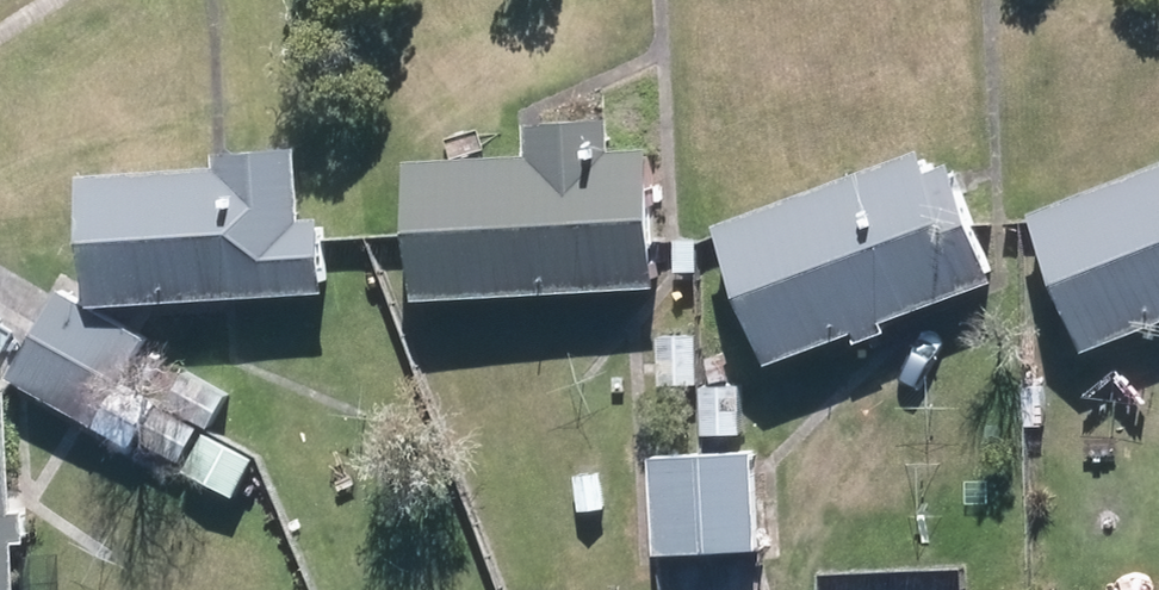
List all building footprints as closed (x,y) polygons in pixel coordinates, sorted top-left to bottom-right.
[(621,138),(621,109),(534,111),(535,140),(420,145),(426,284),(664,274),(658,135),(621,138)] [(310,205),(306,135),(225,139),(226,154),(93,161),(100,294),(333,282),(329,204),(310,205)] [(890,312),(1000,273),(958,152),(937,161),(929,139),(724,212),(773,352),(860,322),(864,332),(891,322),(890,312)] [(1037,203),(1091,340),(1158,313),(1158,155),(1037,203)] [(64,278),(40,323),(128,373),(153,329),(64,278)] [(128,373),(40,323),(13,371),(102,421),(128,373)] [(705,328),(664,329),(665,376),(706,377),(705,328)] [(232,388),(189,365),(170,400),(213,422),(232,388)] [(748,427),(746,378),(707,379),(708,428),(748,427)] [(12,382),(0,383),(0,589),(23,589),(20,533),(32,531),(30,504),(18,504),(12,382)] [(184,455),(203,421),(160,398),(141,433),(184,455)] [(756,440),(708,444),(714,545),(764,540),(756,440)] [(714,545),(708,444),(654,449),(660,549),(714,545)]
